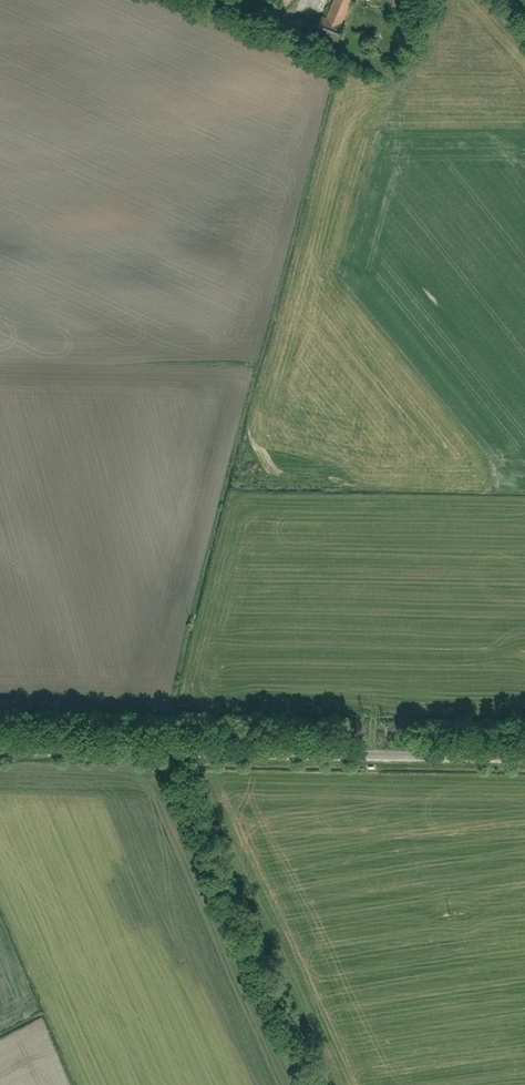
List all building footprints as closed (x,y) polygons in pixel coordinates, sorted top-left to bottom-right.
[(327,21),(321,18),(315,33),(340,44),(346,29),(342,27),(353,0),(335,0),(327,21)]
